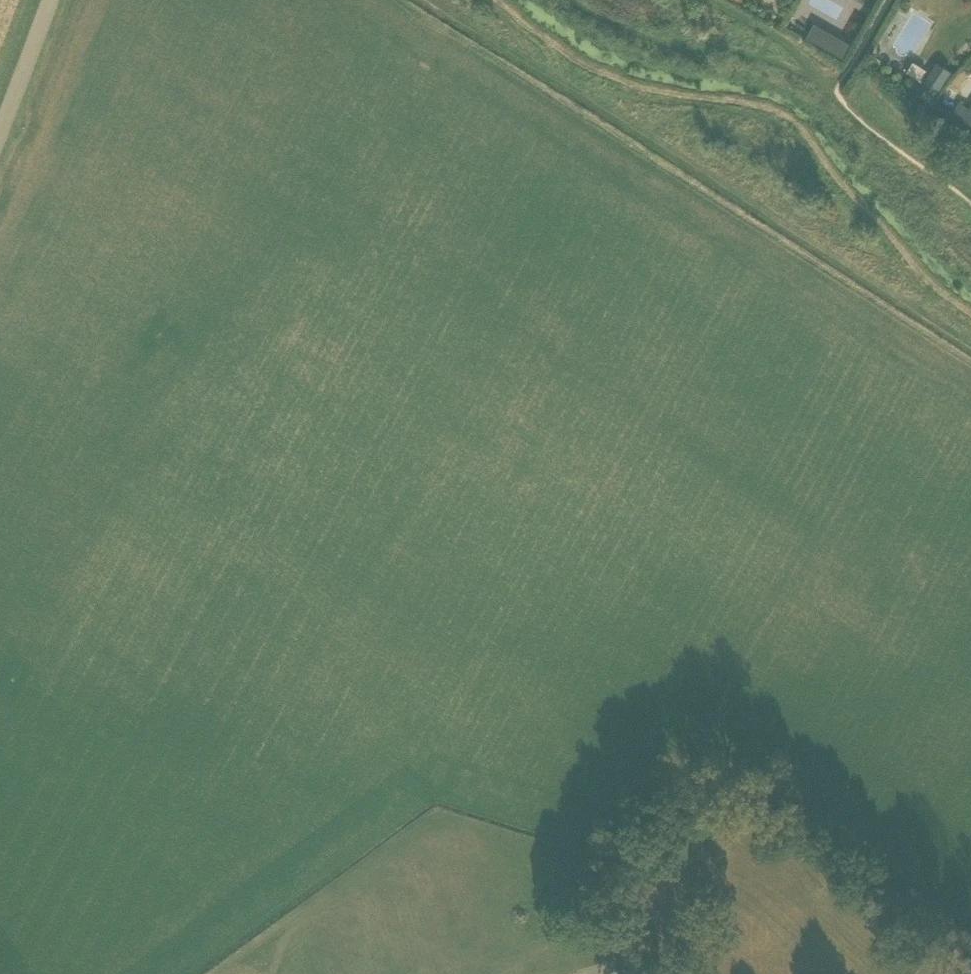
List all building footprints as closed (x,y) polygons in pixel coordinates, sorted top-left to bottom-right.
[(851,44),(839,37),(831,52),(843,59),(851,44)] [(939,62),(923,86),(937,95),(953,71),(939,62)] [(937,97),(926,89),(921,96),(932,104),(937,97)]
